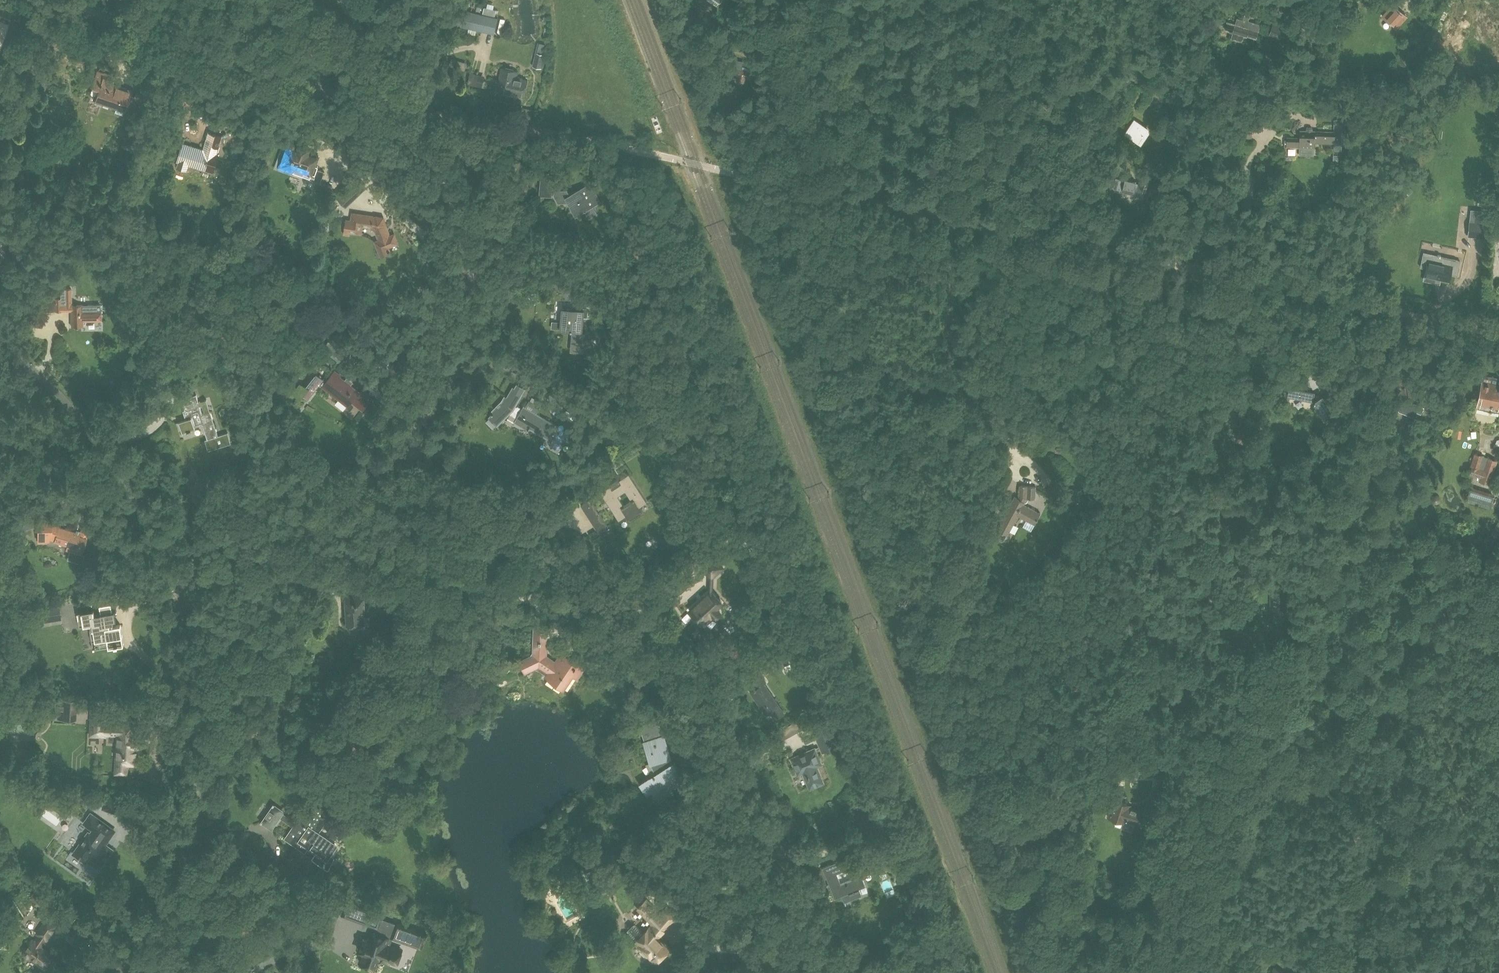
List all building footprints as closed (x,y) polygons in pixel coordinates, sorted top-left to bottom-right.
[(1226,30),(1233,32),(1231,38),(1242,41),(1244,35),(1246,36),(1247,35),(1256,37),(1260,24),(1248,20),(1250,13),(1256,15),(1260,4),(1249,0),(1243,20),(1237,18),(1235,24),(1228,22),(1226,30)] [(1406,16),(1393,4),(1382,16),(1396,28),(1406,16)] [(496,8),(484,5),(483,11),(494,14),(496,8)] [(477,30),(495,34),(497,21),(480,17),(477,30)] [(1269,34),(1286,41),(1290,30),(1273,24),(1269,34)] [(532,66),(542,68),(545,54),(536,52),(532,66)] [(496,89),(524,95),(528,79),(522,78),(523,76),(517,75),(518,69),(502,66),(499,80),(498,79),(496,89)] [(737,80),(744,81),(745,77),(749,78),(752,68),(746,67),(745,69),(736,67),(734,74),(738,75),(737,80)] [(115,112),(122,114),(124,109),(125,109),(131,89),(113,83),(115,76),(97,70),(92,85),(99,88),(95,99),(117,106),(115,112)] [(1120,78),(1128,82),(1130,78),(1121,74),(1120,78)] [(134,97),(146,101),(150,87),(139,83),(134,97)] [(154,106),(160,108),(163,98),(158,96),(154,106)] [(1123,135),(1137,144),(1148,127),(1134,118),(1123,135)] [(188,164),(212,172),(218,153),(217,153),(222,135),(208,131),(203,149),(182,143),(177,161),(178,161),(177,166),(187,169),(188,164)] [(1299,147),(1314,147),(1314,134),(1326,134),(1326,141),(1335,141),(1335,131),(1300,131),(1299,138),(1287,138),(1286,146),(1299,146),(1299,147)] [(309,178),(321,182),(325,171),(320,169),(317,168),(318,166),(316,165),(319,156),(310,153),(309,154),(307,153),(309,147),(300,144),(299,146),(288,142),(279,166),(310,177),(309,178)] [(217,165),(227,167),(232,146),(222,144),(217,165)] [(1333,164),(1342,164),(1342,154),(1333,154),(1333,164)] [(541,171),(539,195),(552,196),(554,172),(541,171)] [(1148,187),(1117,178),(1116,186),(1146,195),(1148,187)] [(568,201),(576,215),(601,201),(591,182),(570,194),(567,189),(558,190),(557,190),(556,190),(555,191),(554,192),(554,193),(554,194),(554,195),(554,196),(557,202),(568,201)] [(1396,189),(1402,196),(1411,189),(1405,182),(1396,189)] [(326,185),(324,191),(331,193),(333,188),(326,185)] [(331,221),(333,211),(324,209),(321,219),(331,221)] [(385,221),(384,222),(379,218),(380,217),(353,213),(352,220),(346,219),(344,233),(350,234),(351,231),(359,232),(361,225),(371,227),(371,226),(373,226),(377,229),(379,235),(377,236),(378,240),(377,241),(377,242),(379,248),(380,248),(382,255),(392,252),(390,246),(398,243),(395,233),(390,235),(385,221)] [(1467,236),(1486,237),(1488,217),(1474,215),(1474,221),(1469,221),(1467,236)] [(1498,239),(1498,224),(1497,224),(1496,226),(1493,226),(1491,238),(1498,239)] [(1471,238),(1466,241),(1473,255),(1478,252),(1471,238)] [(1425,275),(1448,281),(1450,273),(1456,274),(1460,255),(1446,252),(1444,263),(1429,259),(1425,275)] [(389,265),(392,271),(400,269),(397,262),(389,265)] [(101,311),(101,304),(71,305),(71,288),(61,288),(61,298),(55,298),(45,298),(45,311),(63,311),(71,310),(72,326),(83,326),(83,321),(102,320),(102,311),(101,311)] [(576,351),(593,352),(594,335),(582,334),(584,310),(562,308),(561,329),(572,330),(571,346),(577,346),(576,351)] [(90,345),(92,339),(84,336),(82,342),(90,345)] [(352,400),(363,409),(370,399),(351,384),(354,380),(348,375),(345,379),(340,376),(341,375),(335,370),(326,380),(321,376),(322,374),(319,373),(319,374),(316,372),(306,385),(300,381),(297,385),(292,381),(287,387),(301,398),(303,395),(308,398),(320,383),(348,405),(352,400)] [(1498,411),(1498,383),(1482,380),(1477,407),(1498,411)] [(529,427),(547,438),(555,424),(524,406),(521,412),(514,408),(525,388),(517,384),(515,388),(513,387),(504,402),(499,407),(498,405),(491,412),(492,412),(491,414),(492,415),(489,417),(497,425),(510,413),(517,417),(515,421),(529,429),(529,427)] [(1315,408),(1323,420),(1335,413),(1330,406),(1329,406),(1322,395),(1319,397),(1314,396),(1314,392),(1290,387),(1288,396),(1314,401),(1318,406),(1315,408)] [(205,439),(208,449),(231,442),(228,432),(218,435),(207,399),(199,402),(197,394),(182,399),(185,410),(183,410),(186,418),(179,421),(183,433),(196,429),(195,426),(203,424),(203,426),(207,438),(205,439)] [(236,395),(230,401),(235,406),(241,400),(236,395)] [(1399,410),(1413,415),(1416,410),(1420,412),(1422,406),(1403,398),(1399,410)] [(560,420),(574,429),(579,421),(575,419),(577,416),(575,415),(577,412),(572,409),(570,412),(566,410),(560,420)] [(575,429),(580,432),(586,424),(580,421),(575,429)] [(625,429),(626,439),(635,438),(634,428),(625,429)] [(562,449),(557,460),(567,465),(572,454),(562,449)] [(1479,481),(1490,484),(1497,460),(1488,456),(1474,452),(1470,464),(1467,474),(1479,478),(1479,481)] [(1490,483),(1498,489),(1498,470),(1490,483)] [(619,480),(618,478),(609,484),(611,486),(601,492),(619,520),(627,515),(629,519),(642,511),(640,507),(647,502),(629,474),(619,480)] [(995,535),(1003,540),(1007,534),(1018,515),(1026,519),(1023,526),(1031,530),(1040,513),(1023,504),(1027,497),(1034,498),(1035,486),(1027,485),(1020,484),(1019,495),(1018,498),(1014,496),(996,528),(998,529),(995,535)] [(1466,500),(1490,507),(1494,492),(1470,485),(1466,500)] [(1064,499),(1073,500),(1073,497),(1079,497),(1079,490),(1074,489),(1074,488),(1065,487),(1064,499)] [(589,516),(598,510),(591,499),(582,505),(589,516)] [(1490,509),(1489,519),(1498,520),(1498,511),(1490,509)] [(600,514),(591,519),(600,533),(609,528),(600,514)] [(67,549),(82,554),(88,537),(94,527),(87,523),(81,533),(60,527),(60,528),(53,526),(53,521),(39,522),(39,540),(50,540),(50,536),(57,538),(56,541),(69,545),(67,549)] [(730,577),(719,587),(723,590),(734,580),(730,577)] [(690,609),(703,624),(713,615),(713,616),(714,616),(714,617),(715,617),(716,617),(717,617),(718,616),(719,616),(719,615),(720,615),(720,614),(721,613),(721,612),(720,611),(720,610),(717,607),(722,602),(711,590),(690,609)] [(358,623),(358,628),(367,628),(371,624),(370,615),(364,615),(364,608),(365,608),(364,591),(346,592),(347,623),(358,623)] [(9,599),(10,607),(24,606),(24,599),(9,599)] [(35,605),(37,622),(61,618),(58,602),(35,605)] [(108,637),(109,646),(110,646),(124,643),(121,623),(114,625),(114,620),(116,619),(115,610),(112,610),(111,603),(99,605),(101,613),(95,614),(94,609),(78,612),(79,619),(83,618),(84,624),(92,623),(93,629),(91,629),(92,640),(108,637)] [(547,627),(534,627),(534,652),(532,655),(520,661),(524,669),(535,663),(547,671),(544,675),(563,688),(572,674),(577,677),(584,667),(562,652),(556,662),(546,655),(547,627)] [(130,646),(123,648),(126,656),(133,654),(130,646)] [(494,666),(497,671),(513,664),(510,659),(494,666)] [(500,673),(503,680),(520,672),(516,665),(500,673)] [(770,711),(775,718),(784,712),(763,682),(765,681),(761,675),(750,683),(754,688),(751,691),(766,714),(770,711)] [(790,679),(793,687),(800,685),(797,676),(790,679)] [(115,773),(127,773),(127,763),(136,764),(136,754),(139,754),(140,753),(141,752),(142,752),(142,751),(143,750),(143,749),(143,748),(142,747),(142,746),(141,745),(139,744),(140,734),(137,734),(137,720),(119,719),(118,721),(106,721),(107,711),(92,710),(91,726),(91,725),(90,730),(99,731),(99,730),(107,731),(106,733),(114,734),(114,733),(121,734),(119,757),(116,756),(115,773)] [(811,724),(823,752),(837,745),(826,717),(811,724)] [(651,792),(657,802),(673,792),(670,788),(685,778),(679,769),(678,770),(673,762),(672,763),(669,756),(670,756),(664,735),(663,736),(658,718),(639,724),(645,741),(644,742),(651,762),(656,773),(642,782),(649,793),(651,792)] [(375,746),(386,749),(389,738),(379,734),(375,746)] [(805,771),(811,784),(822,779),(816,766),(821,764),(815,748),(791,758),(798,774),(805,771)] [(122,786),(133,785),(132,776),(122,776),(122,786)] [(1133,794),(1134,802),(1143,801),(1142,793),(1133,794)] [(323,865),(329,869),(335,856),(331,854),(329,853),(334,844),(318,833),(337,804),(326,796),(323,800),(315,795),(307,806),(309,807),(287,838),(303,849),(307,846),(315,852),(311,857),(323,865)] [(103,808),(112,811),(115,801),(106,798),(103,808)] [(1125,819),(1138,823),(1142,811),(1126,806),(1126,803),(1114,799),(1108,816),(1124,822),(1125,819)] [(260,821),(272,829),(285,811),(274,802),(260,821)] [(112,818),(122,822),(125,814),(115,810),(112,818)] [(90,855),(102,864),(112,849),(103,843),(107,839),(108,839),(114,830),(91,814),(85,823),(94,829),(91,834),(89,833),(74,853),(85,861),(90,855)] [(326,838),(337,845),(345,833),(334,826),(326,838)] [(842,894),(844,901),(862,895),(859,887),(866,885),(862,876),(872,872),(869,864),(859,868),(853,854),(823,866),(835,897),(842,894)] [(875,862),(879,873),(886,870),(882,859),(875,862)] [(887,877),(870,881),(871,887),(889,882),(887,877)] [(873,893),(866,896),(868,901),(875,898),(873,893)] [(366,962),(397,972),(403,972),(408,960),(375,949),(378,938),(428,953),(434,931),(366,913),(368,909),(318,895),(312,917),(362,931),(358,943),(354,942),(352,945),(348,943),(344,955),(348,956),(345,965),(363,971),(366,962)] [(866,896),(849,903),(853,915),(871,908),(866,896)] [(651,955),(656,961),(668,949),(656,937),(676,918),(666,907),(659,914),(657,911),(658,910),(646,899),(637,907),(648,918),(654,924),(643,934),(635,924),(628,931),(642,946),(641,947),(641,950),(647,956),(650,956),(651,955)] [(41,961),(47,965),(55,954),(48,949),(47,950),(41,945),(47,938),(48,940),(60,924),(49,916),(38,932),(40,934),(36,940),(33,938),(24,951),(24,953),(28,956),(31,955),(40,962),(41,961)] [(309,960),(298,966),(301,972),(312,967),(309,960)] [(1227,972),(1241,972),(1242,972),(1230,960),(1222,969),(1227,972)]
